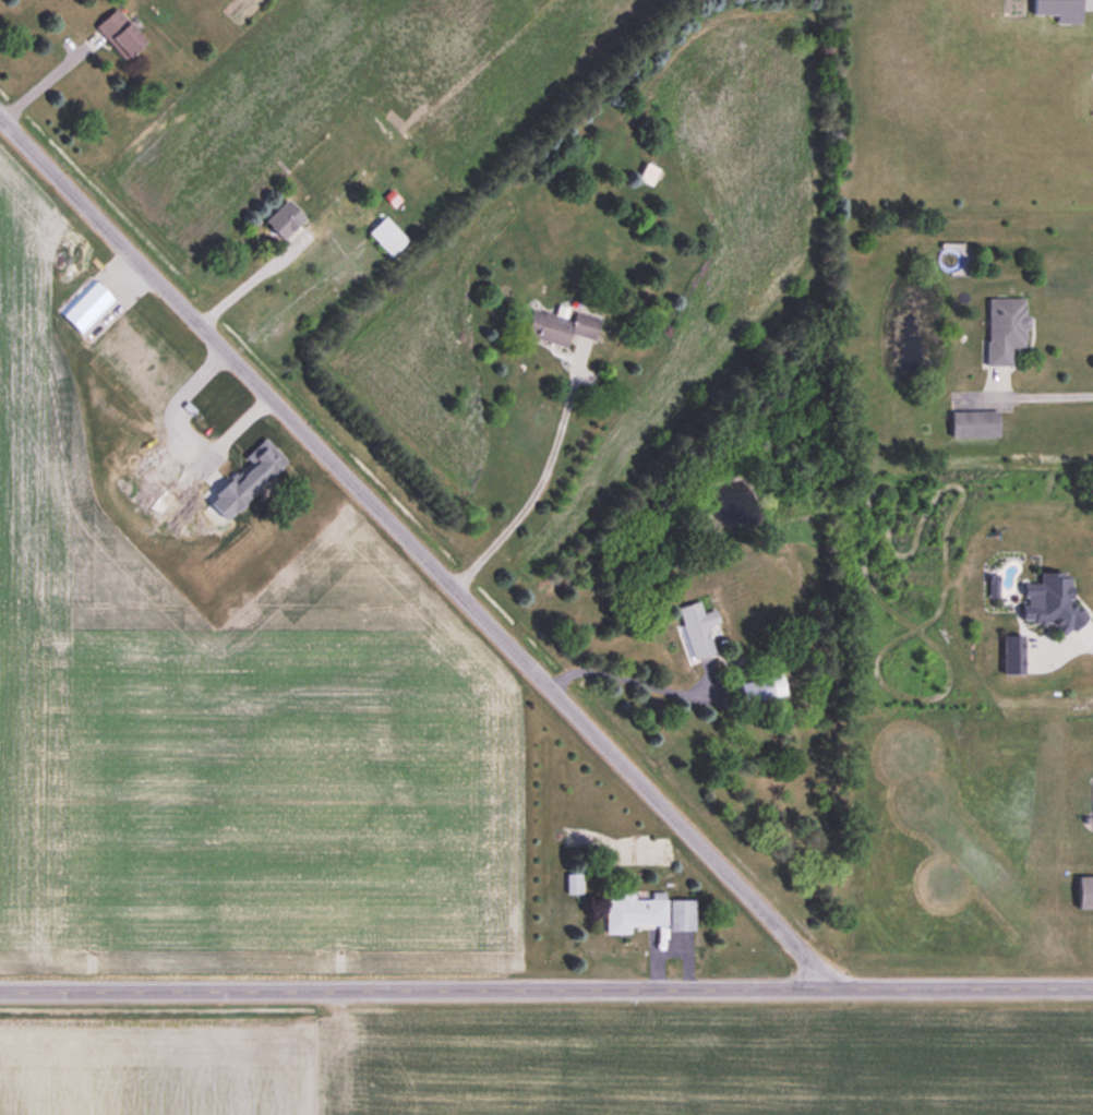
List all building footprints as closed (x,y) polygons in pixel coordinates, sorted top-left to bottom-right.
[(1031,14),(1054,14),(1054,23),(1079,23),(1079,0),(1031,0),(1031,14)] [(94,25),(122,60),(143,42),(115,8),(94,25)] [(657,169),(644,163),(636,178),(649,184),(657,169)] [(261,224),(280,243),(303,219),(284,200),(261,224)] [(366,233),(391,257),(407,241),(383,217),(366,233)] [(113,301),(92,279),(58,313),(79,335),(113,301)] [(984,298),(984,365),(1007,365),(1008,348),(1023,348),(1023,298),(984,298)] [(568,333),(592,339),(597,317),(571,311),(570,317),(529,307),(522,335),(565,345),(568,333)] [(948,437),(996,437),(996,411),(948,411),(948,437)] [(284,462),(264,441),(202,500),(222,521),(284,462)] [(178,467),(160,452),(154,459),(171,475),(178,467)] [(198,485),(180,469),(144,511),(162,527),(198,485)] [(700,612),(698,601),(676,606),(687,659),(712,654),(707,628),(718,625),(715,609),(700,612)] [(738,683),(742,703),(784,695),(780,674),(738,683)] [(579,875),(565,875),(565,893),(579,893),(579,875)] [(1074,877),(1074,909),(1092,909),(1092,877),(1074,877)] [(604,931),(692,931),(692,900),(662,900),(662,893),(649,893),(649,899),(632,899),(632,890),(616,890),(616,900),(604,900),(604,931)]
